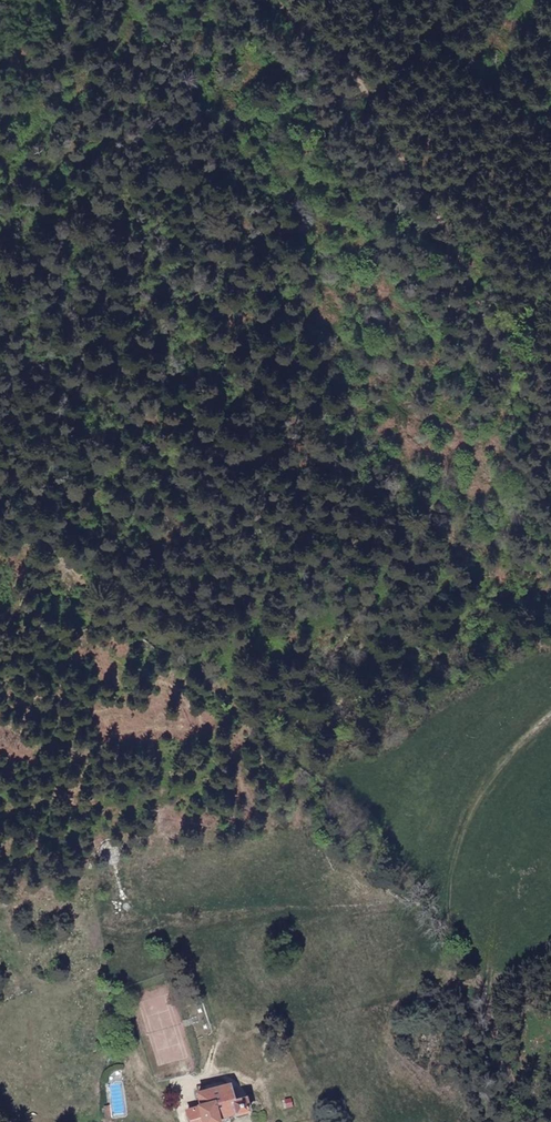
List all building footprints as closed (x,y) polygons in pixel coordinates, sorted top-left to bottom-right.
[(219,1117),(239,1113),(239,1115),(251,1112),(247,1099),(235,1103),(231,1085),(199,1093),(201,1107),(188,1111),(191,1121),(220,1121),(219,1117)]
